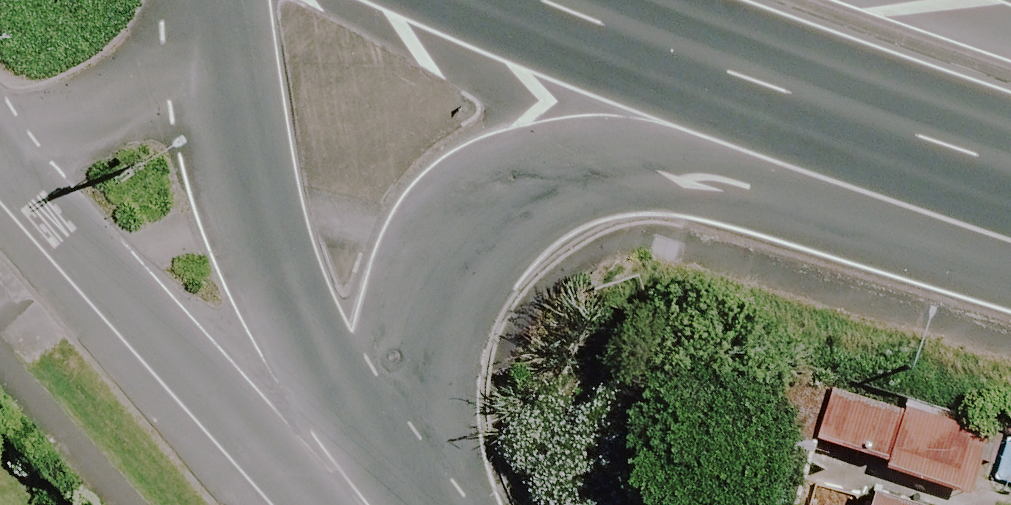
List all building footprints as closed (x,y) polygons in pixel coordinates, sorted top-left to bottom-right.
[(992,427),(830,376),(808,445),(887,469),(880,490),(876,504),(968,504),(992,427)]
